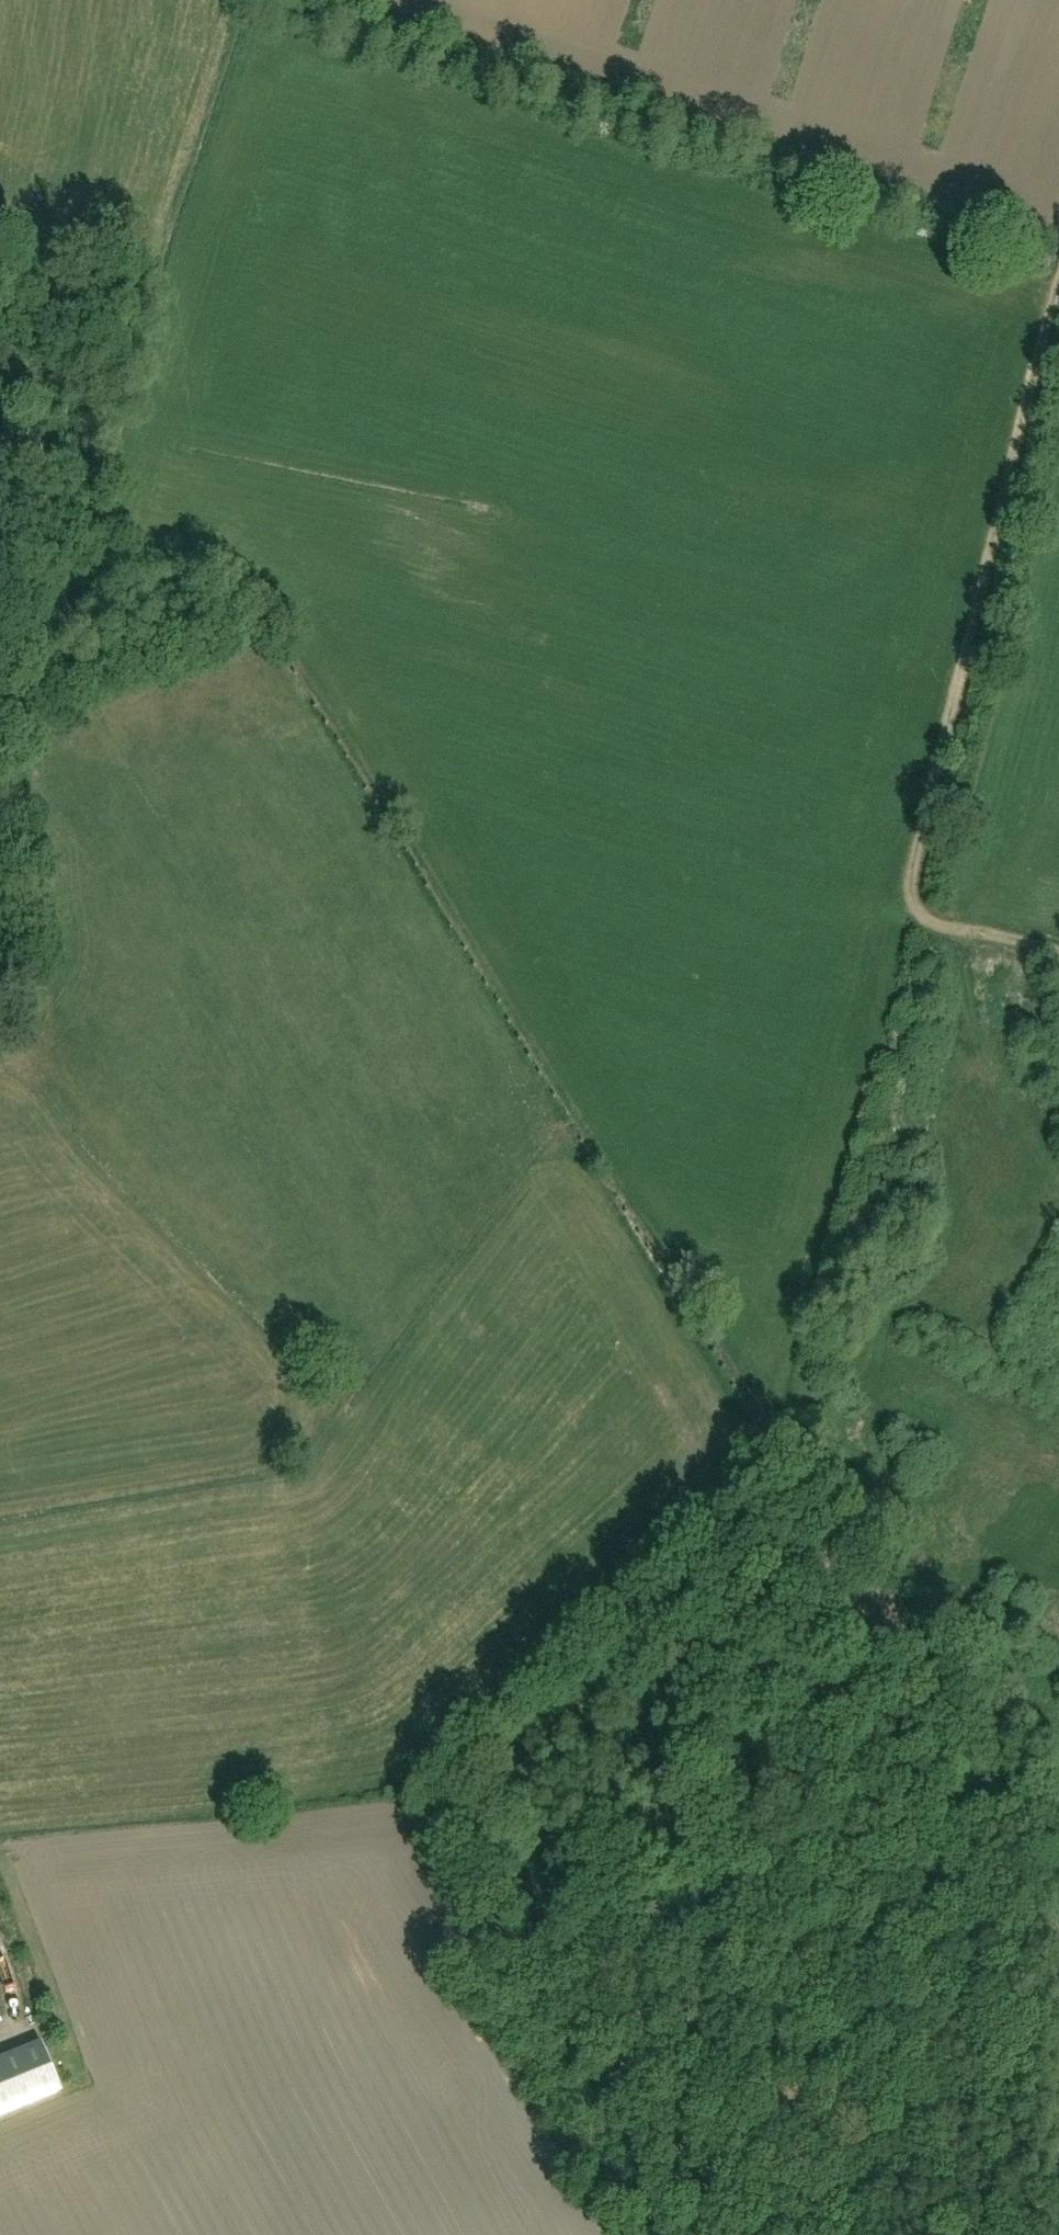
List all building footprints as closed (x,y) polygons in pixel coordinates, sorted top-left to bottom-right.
[(62,2091),(42,2042),(0,2059),(0,2117),(62,2091)]
